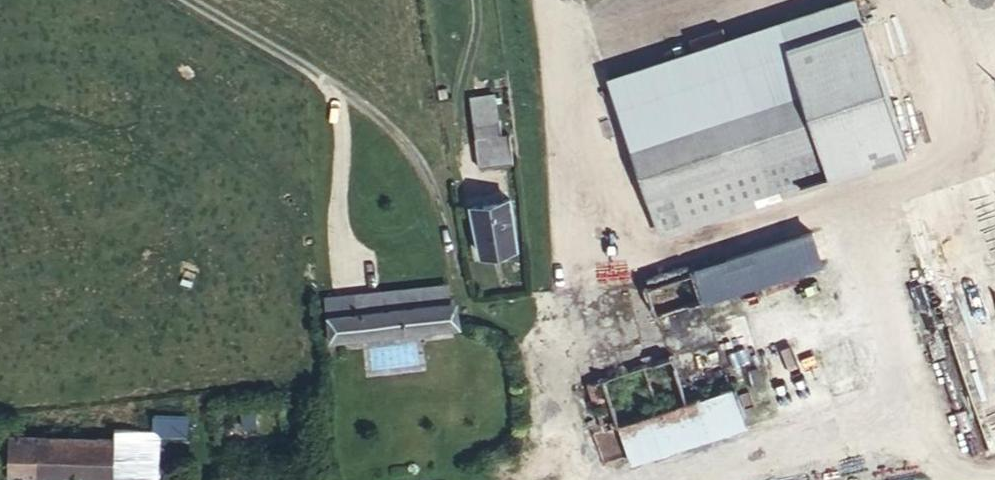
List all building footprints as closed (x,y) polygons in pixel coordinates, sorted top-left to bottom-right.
[(906,149),(863,17),(729,61),(746,111),(775,101),(790,150),(801,183),(906,149)] [(475,140),(502,137),(495,92),(469,96),(475,140)] [(762,159),(773,192),(801,183),(790,150),(775,101),(746,111),(762,159)] [(632,148),(648,197),(762,159),(746,111),(632,148)] [(762,159),(648,197),(657,227),(773,192),(762,159)] [(490,202),(506,199),(505,191),(489,194),(490,202)] [(508,199),(506,199),(490,202),(472,206),(481,252),(517,244),(508,199)] [(806,227),(692,267),(711,322),(825,282),(806,227)] [(618,424),(732,384),(711,322),(692,267),(645,283),(670,355),(602,378),(618,424)] [(732,384),(743,415),(858,375),(825,282),(711,322),(732,384)] [(328,314),(438,302),(436,286),(326,298),(328,314)] [(448,301),(438,302),(328,314),(330,339),(451,325),(448,301)] [(994,447),(994,348),(969,354),(994,448),(994,447)] [(605,429),(618,424),(602,378),(589,383),(605,429)] [(629,455),(743,415),(732,384),(618,424),(629,455)] [(114,428),(115,438),(39,434),(39,435),(10,434),(8,473),(38,474),(153,477),(154,431),(187,431),(187,414),(154,413),(153,429),(114,428)]
